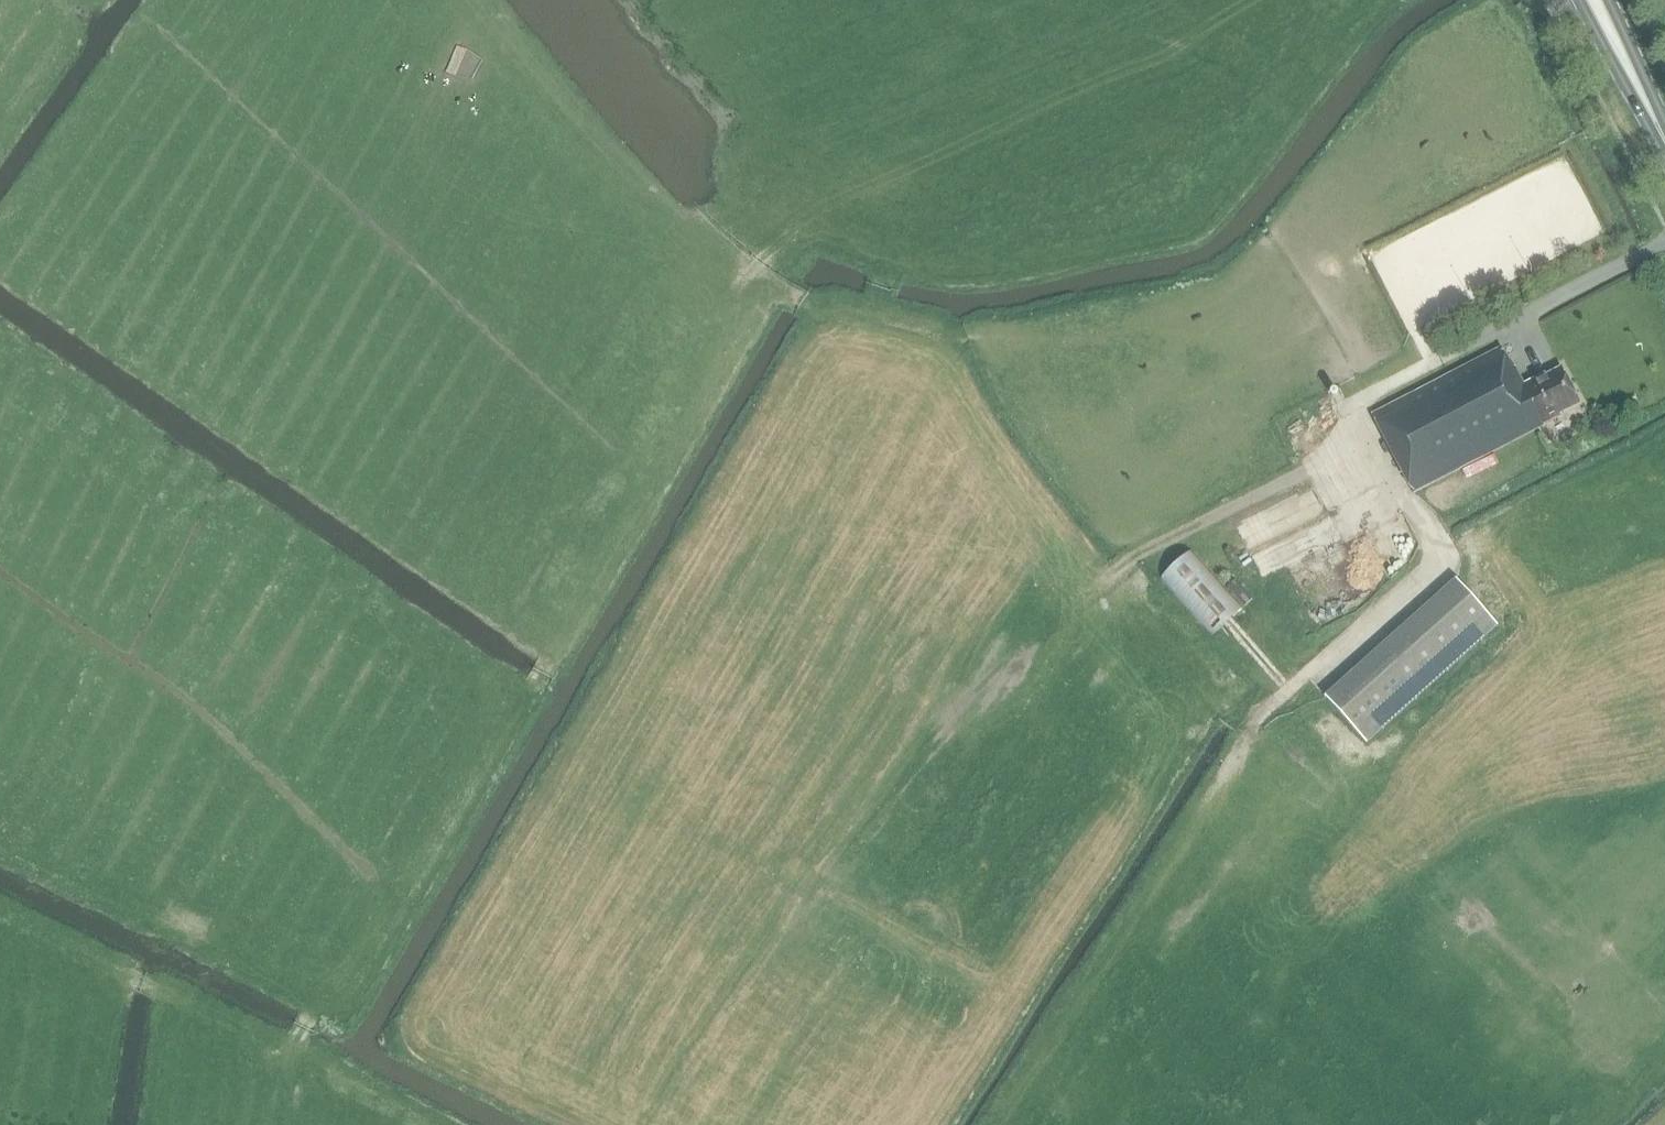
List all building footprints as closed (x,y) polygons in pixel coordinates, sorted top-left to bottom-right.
[(1371,415),(1412,493),(1543,425),(1542,423),(1559,414),(1558,412),(1576,403),(1560,371),(1545,378),(1544,376),(1523,387),(1513,369),(1511,370),(1500,348),(1371,415)] [(1244,610),(1189,553),(1161,579),(1217,636),(1244,610)] [(1455,584),(1325,699),(1367,747),(1497,632),(1455,584)]
